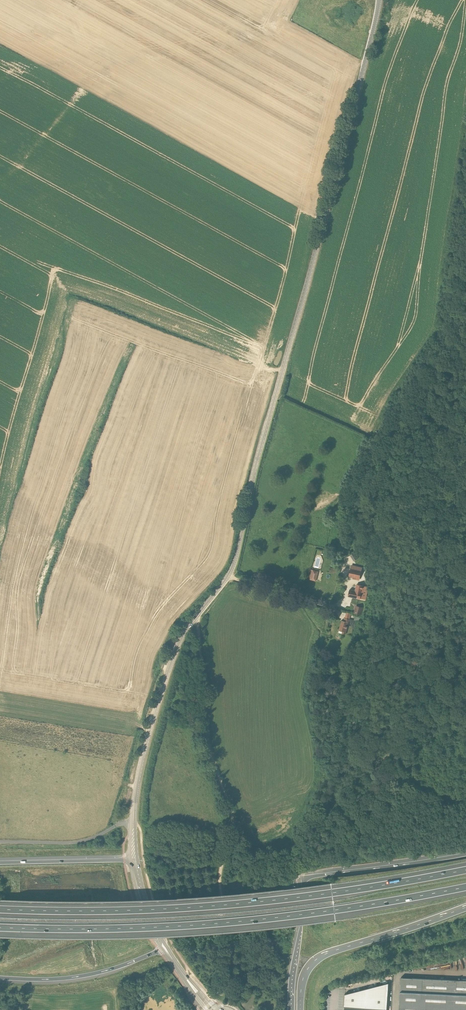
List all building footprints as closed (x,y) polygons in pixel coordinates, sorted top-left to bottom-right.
[(349,549),(347,552),(355,564),(358,563),(360,561),(352,548),(349,549)] [(361,571),(350,568),(349,576),(360,578),(361,571)] [(318,571),(312,570),(310,579),(316,581),(318,571)] [(365,600),(368,587),(357,584),(355,591),(350,590),(348,596),(360,599),(360,598),(365,600)] [(356,605),(354,613),(360,615),(362,607),(356,605)] [(342,620),(339,630),(339,632),(345,634),(348,625),(352,627),(352,628),(354,629),(356,621),(350,619),(351,614),(347,612),(345,618),(344,621),(342,620)] [(346,994),(345,1006),(344,1006),(344,1009),(387,1009),(386,1009),(388,976),(347,989),(346,994)] [(401,977),(399,1009),(465,1009),(465,981),(401,977)]
